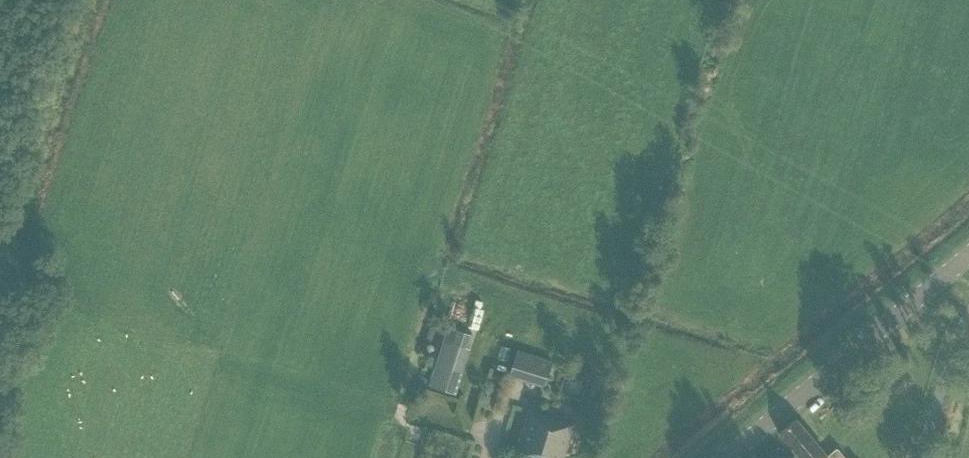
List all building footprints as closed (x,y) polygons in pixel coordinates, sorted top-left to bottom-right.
[(474,335),(449,327),(445,340),(469,348),(474,335)] [(458,395),(473,349),(469,348),(445,340),(430,386),(458,395)] [(544,385),(552,361),(518,350),(510,375),(544,385)] [(574,424),(529,410),(517,449),(530,453),(529,457),(563,457),(574,424)] [(810,435),(796,419),(779,433),(800,457),(846,457),(837,447),(827,455),(810,435)]
